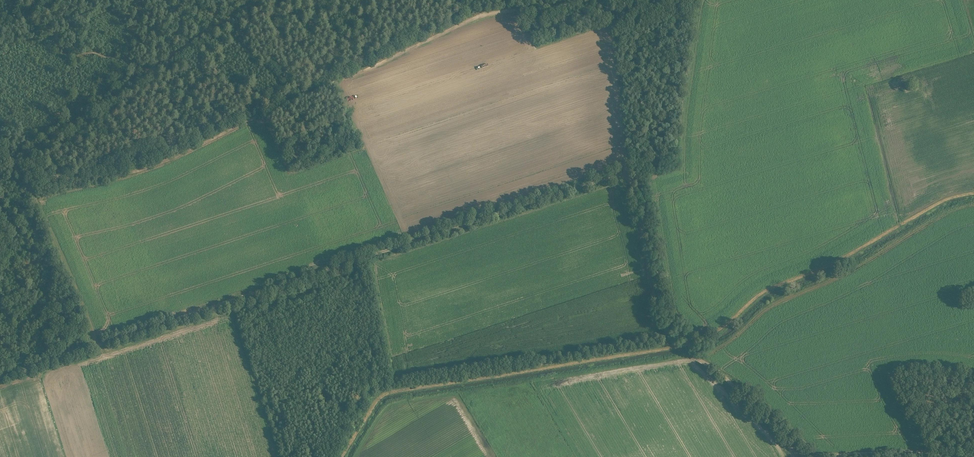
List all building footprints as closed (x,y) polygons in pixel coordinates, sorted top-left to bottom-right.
[(293,125),(295,130),(305,125),(303,120),(293,125)]
